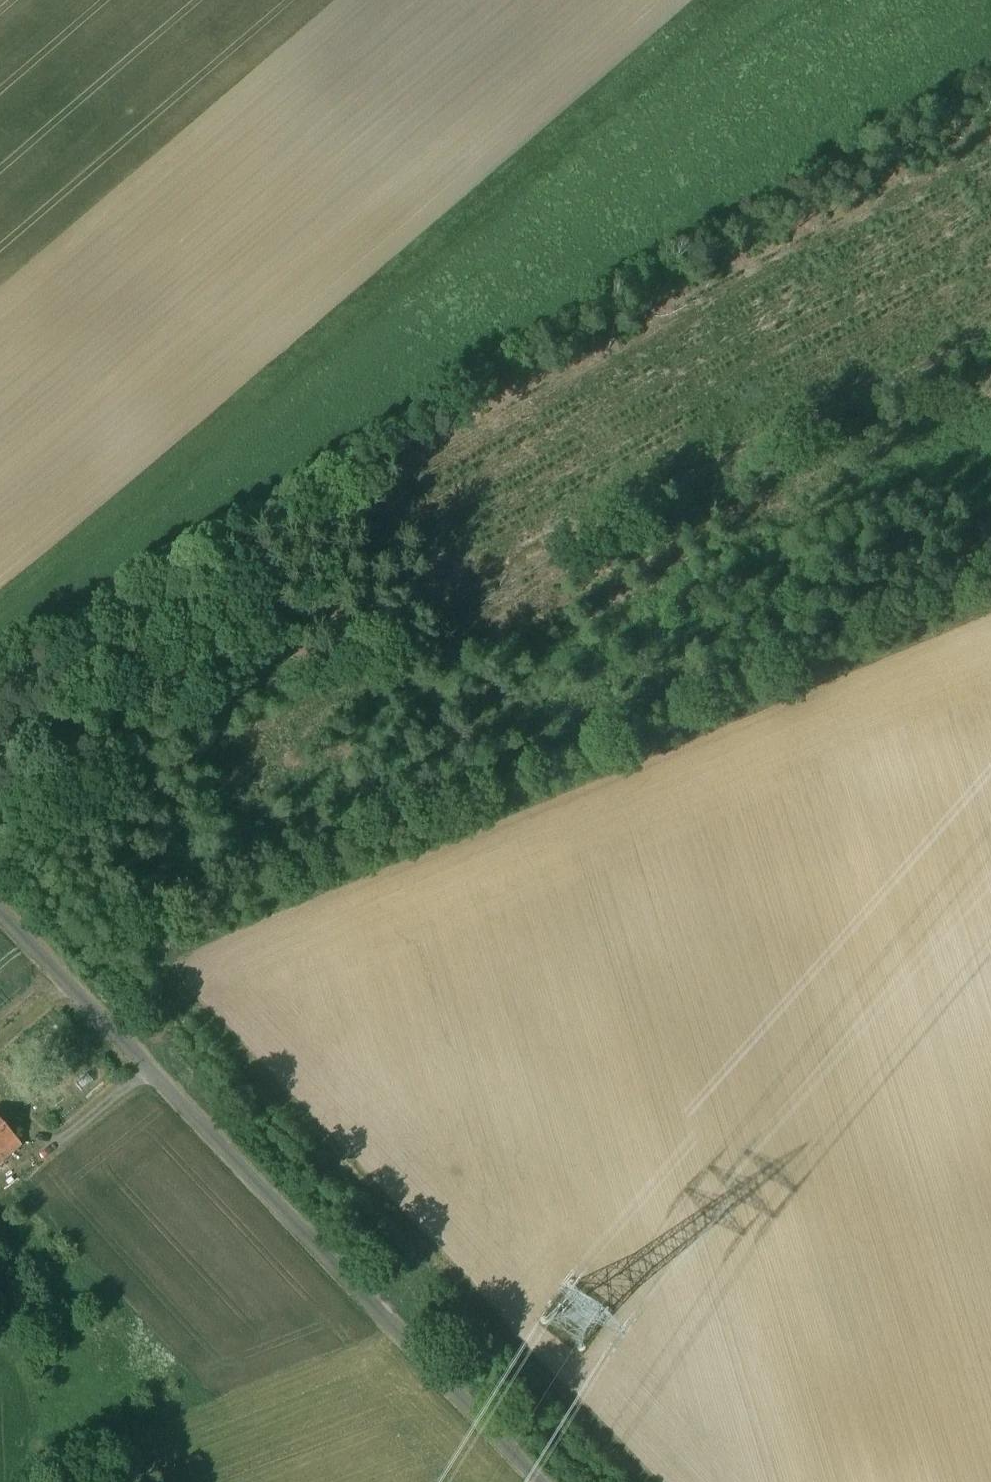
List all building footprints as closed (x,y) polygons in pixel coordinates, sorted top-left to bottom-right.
[(0,1150),(5,1156),(19,1143),(0,1121),(0,1150)]
